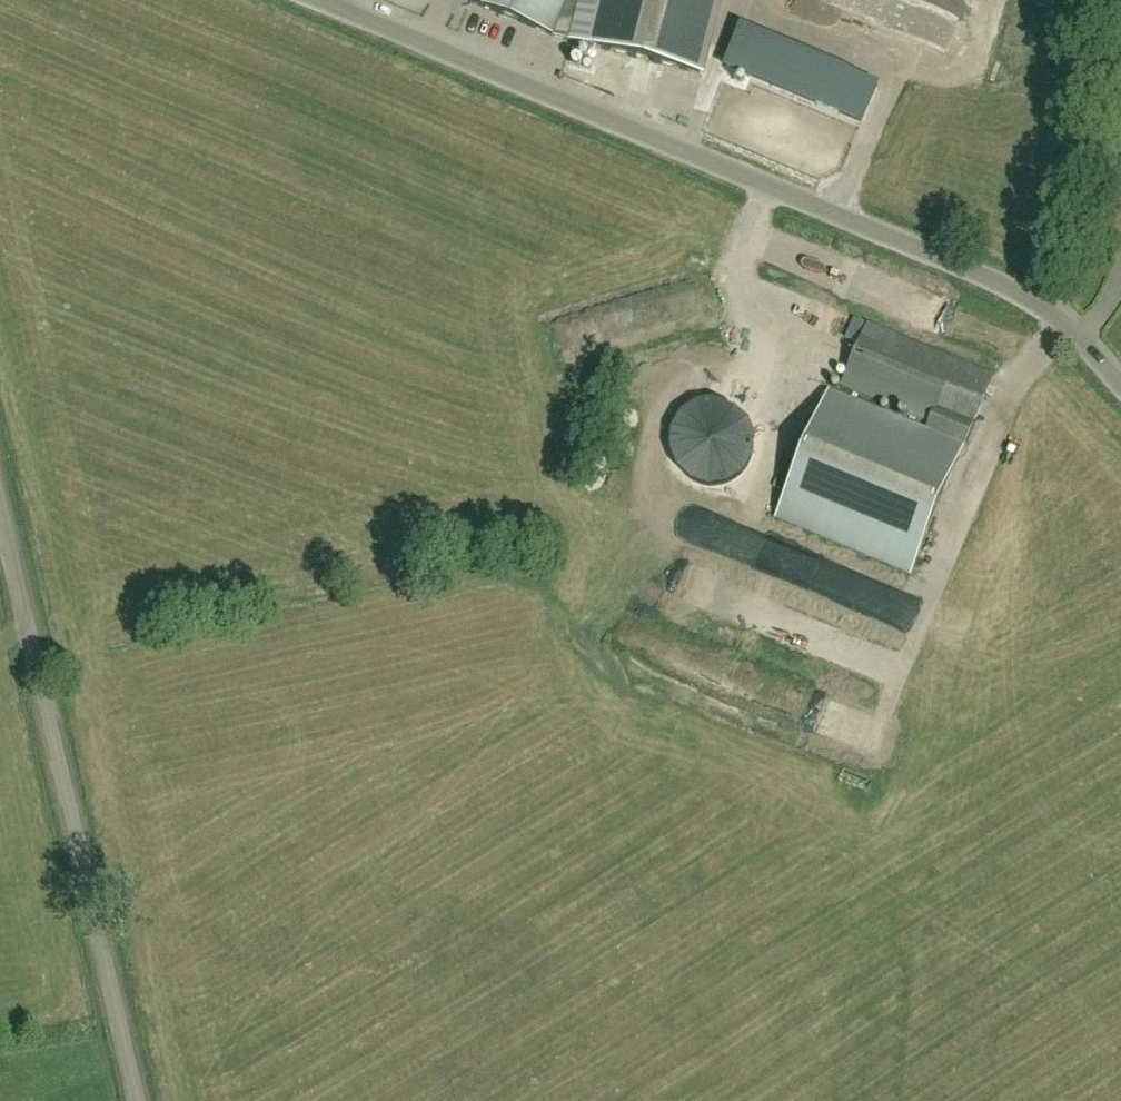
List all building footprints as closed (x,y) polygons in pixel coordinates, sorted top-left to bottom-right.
[(470,3),(553,38),(569,0),(471,0),(470,3)] [(553,38),(700,75),(719,0),(569,0),(553,38)] [(775,91),(786,61),(734,42),(723,72),(775,91)] [(812,111),(812,125),(829,126),(829,112),(812,111)] [(1118,179),(1120,181),(1109,205),(1120,211),(1120,173),(1118,179)] [(909,301),(914,313),(930,306),(925,294),(909,301)] [(930,424),(927,433),(830,393),(776,518),(911,573),(994,376),(869,325),(842,389),(930,424)]
